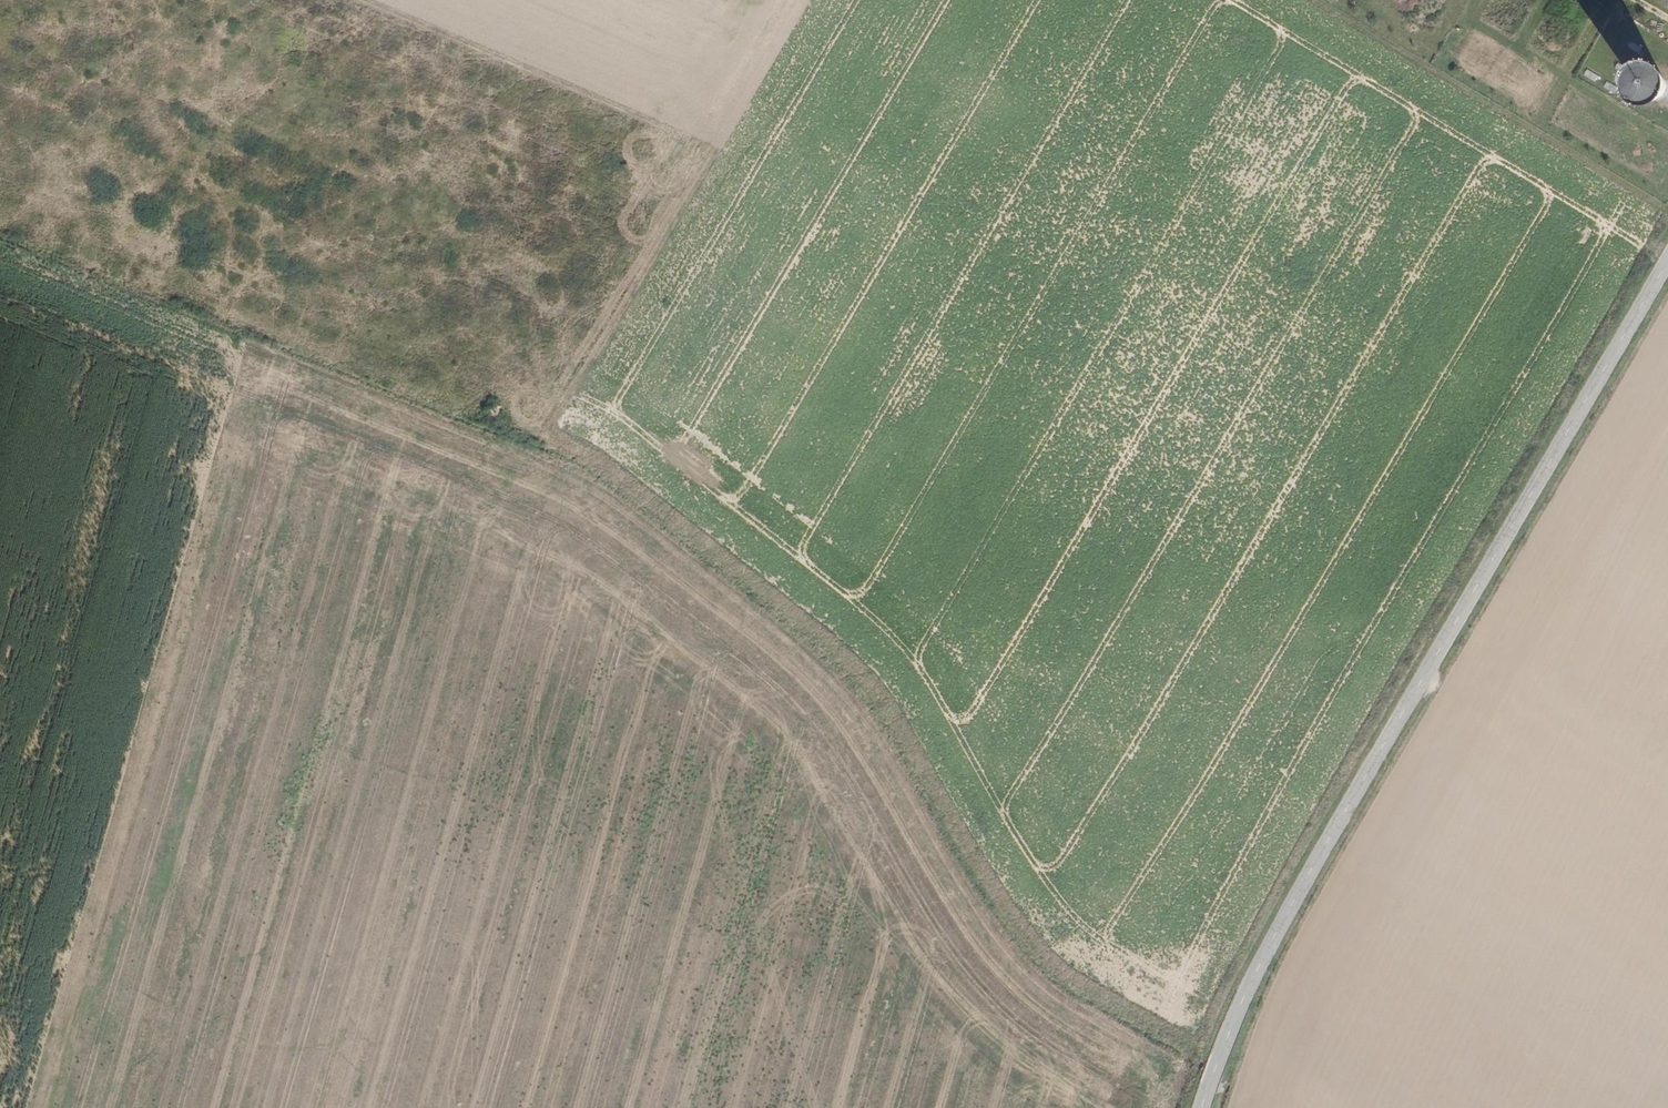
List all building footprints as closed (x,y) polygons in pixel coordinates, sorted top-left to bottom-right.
[(1664,107),(1666,105),(1667,103),(1667,79),(1666,76),(1664,75),(1662,73),(1660,72),(1657,71),(1655,70),(1652,70),(1649,70),(1647,70),(1644,71),(1642,72),(1639,73),(1637,75),(1635,76),(1634,79),(1632,81),(1631,83),(1630,86),(1630,88),(1630,91),(1630,94),(1630,96),(1631,99),(1632,101),(1634,103),(1635,105),(1637,107),(1639,109),(1642,110),(1644,111),(1647,112),(1649,112),(1652,112),(1655,112),(1657,111),(1660,110),(1662,109),(1664,107)]
